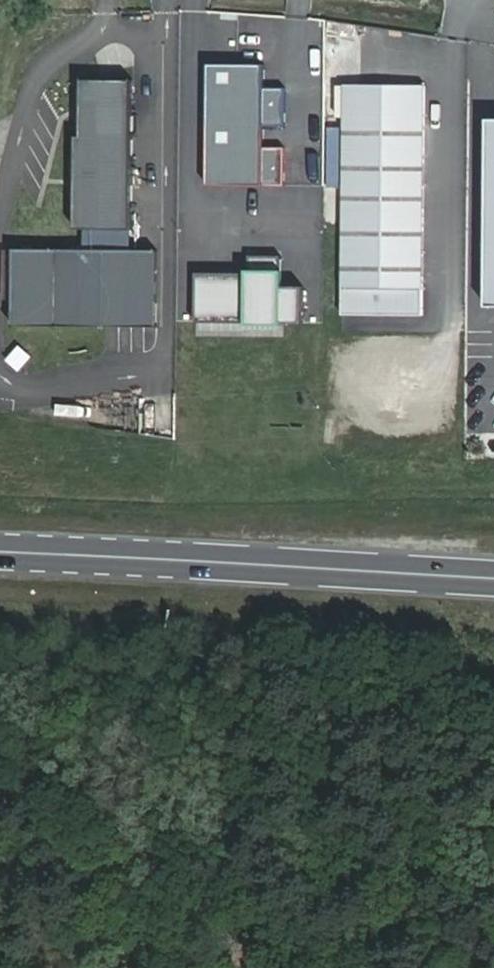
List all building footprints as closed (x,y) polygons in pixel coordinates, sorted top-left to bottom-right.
[(282,21),(270,23),(275,52),(286,51),(282,21)] [(266,147),(267,125),(288,126),(289,88),(267,88),(268,64),(211,63),(210,184),(287,185),(288,148),(266,147)] [(134,77),(76,77),(76,227),(134,227),(134,77)] [(344,86),(342,317),(419,318),(422,87),(344,86)] [(127,250),(10,253),(12,326),(125,323),(156,322),(154,249),(127,250)] [(199,320),(304,321),(305,286),(282,286),(283,256),(253,255),(252,273),(200,272),(199,320)]
